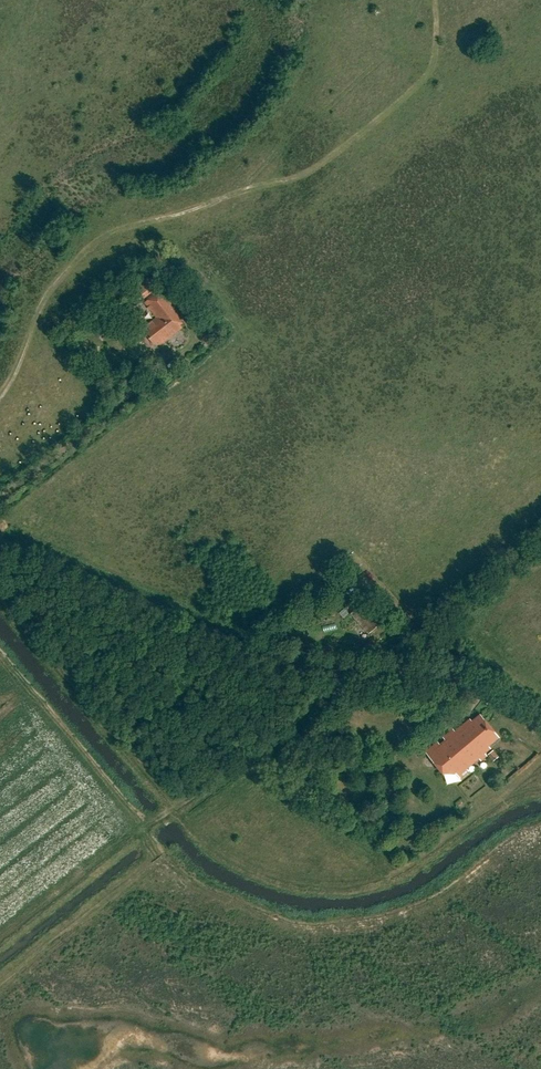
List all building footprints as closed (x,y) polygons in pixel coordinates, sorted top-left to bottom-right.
[(143,298),(156,288),(153,284),(140,294),(143,298)] [(169,311),(172,308),(160,292),(146,302),(158,319),(144,330),(156,344),(159,341),(162,346),(183,329),(169,311)] [(128,301),(123,305),(128,312),(133,308),(128,301)] [(138,314),(132,318),(136,324),(142,320),(138,314)] [(208,320),(199,328),(202,333),(200,335),(207,343),(219,333),(208,320)] [(351,580),(343,571),(326,585),(334,594),(351,580)] [(368,598),(363,603),(352,613),(369,633),(381,622),(379,620),(384,616),(368,598)] [(381,612),(385,608),(380,602),(376,606),(381,612)] [(399,651),(409,643),(405,638),(395,646),(399,651)] [(439,742),(426,752),(445,774),(452,768),(461,778),(470,771),(468,769),(480,759),(482,761),(488,756),(486,753),(492,748),(490,746),(500,737),(481,714),(473,721),(471,719),(456,731),(454,729),(444,738),(447,741),(442,746),(439,742)] [(494,750),(488,754),(494,761),(499,756),(494,750)]
